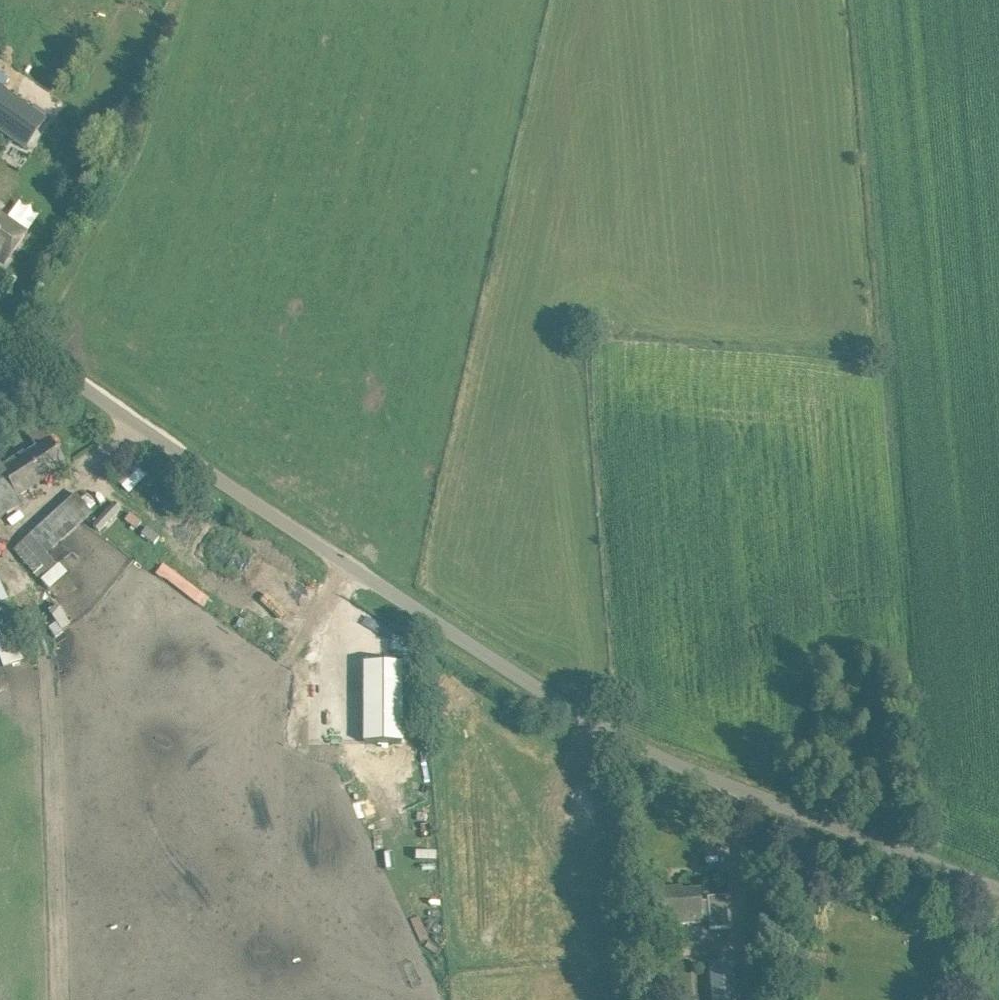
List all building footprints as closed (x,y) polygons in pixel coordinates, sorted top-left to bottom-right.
[(26,149),(47,119),(0,85),(0,131),(26,149)] [(5,264),(27,233),(0,215),(0,261),(5,264)] [(0,466),(0,519),(24,504),(19,497),(66,466),(40,427),(27,435),(36,447),(25,454),(23,452),(1,467),(0,466)] [(119,481),(132,493),(151,472),(137,460),(119,481)] [(76,494),(61,507),(13,549),(40,580),(56,566),(46,553),(92,513),(76,494)] [(103,530),(124,510),(117,502),(96,522),(103,530)] [(8,600),(0,583),(0,604),(8,600)] [(58,638),(75,624),(58,604),(42,618),(58,638)] [(1,657),(5,667),(26,659),(13,624),(0,629),(0,657),(1,657)] [(398,667),(360,671),(367,750),(405,747),(398,667)] [(712,897),(711,893),(699,894),(699,891),(671,893),(671,889),(653,891),(657,937),(674,936),(673,926),(709,923),(710,929),(728,927),(725,896),(712,897)] [(711,984),(712,999),(736,999),(733,962),(709,964),(711,984)]
